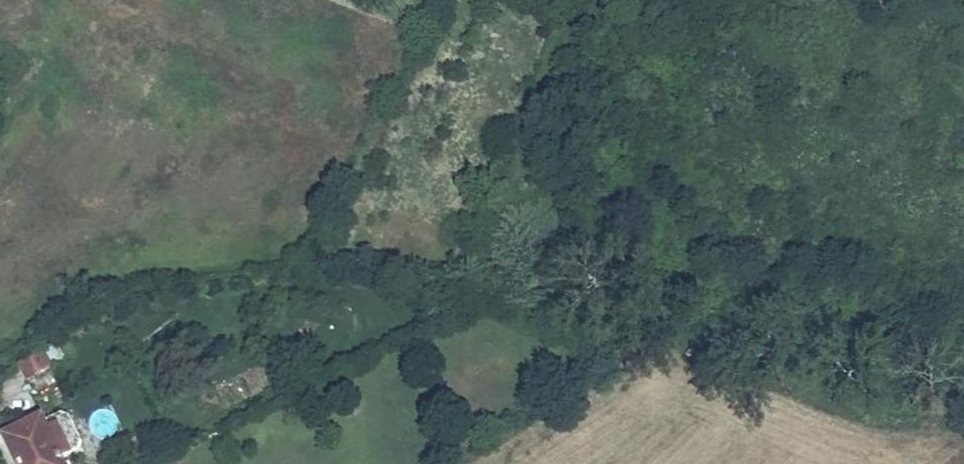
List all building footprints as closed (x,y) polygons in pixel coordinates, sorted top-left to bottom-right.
[(40,346),(18,363),(30,380),(53,362),(40,346)] [(41,414),(8,430),(25,463),(67,463),(41,414)]
